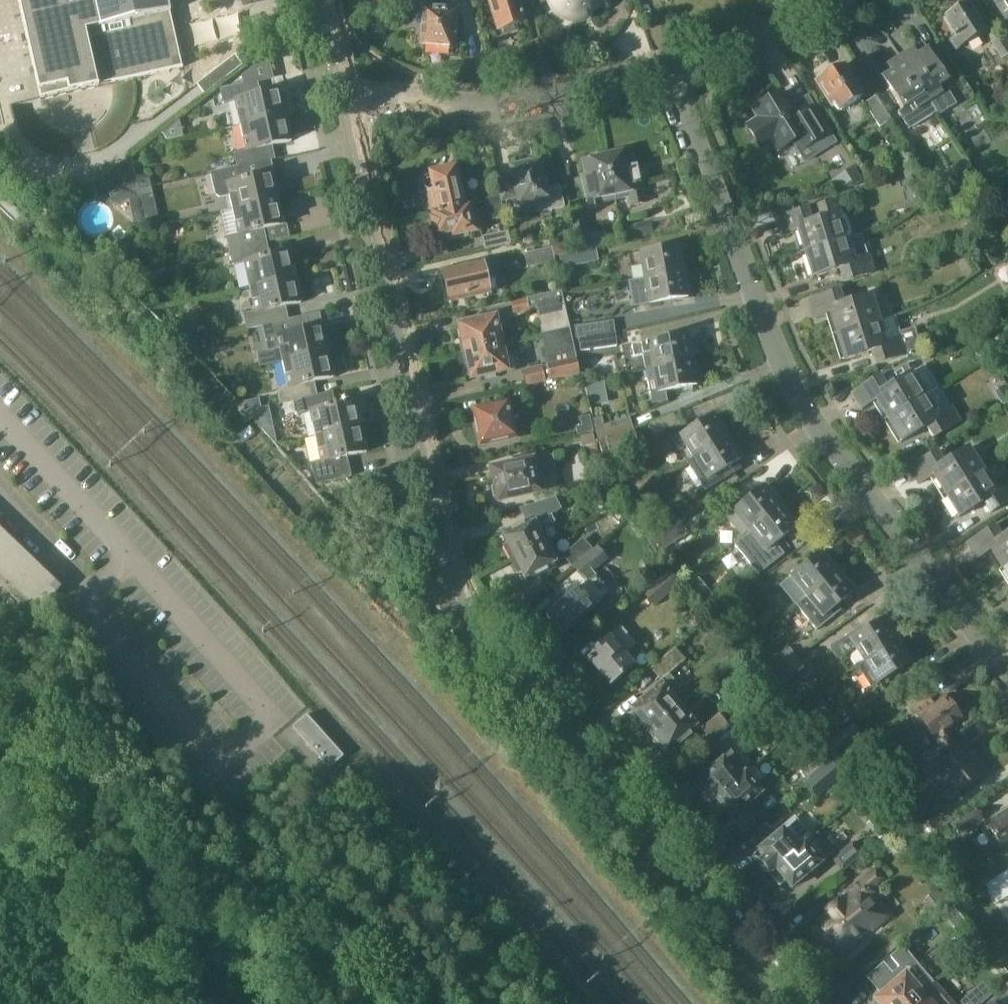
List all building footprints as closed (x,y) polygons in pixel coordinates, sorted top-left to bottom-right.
[(44,100),(187,67),(171,0),(21,0),(44,100)] [(500,29),(502,29),(504,35),(519,30),(517,24),(525,21),(519,0),(491,0),(500,29)] [(553,1),(554,4),(555,5),(556,7),(557,9),(560,12),(562,14),(565,16),(574,18),(575,11),(588,14),(590,1),(603,3),(604,2),(605,1),(606,0),(553,0),(553,1)] [(1007,22),(1007,0),(995,0),(1007,22)] [(957,49),(986,30),(967,1),(945,15),(957,34),(951,39),(957,49)] [(459,25),(459,17),(457,14),(457,9),(422,7),(422,13),(425,13),(423,43),(455,45),(456,27),(459,25)] [(1003,35),(991,42),(1002,60),(1007,56),(1007,44),(1003,35)] [(914,46),(901,55),(931,102),(937,112),(936,112),(938,115),(957,104),(949,90),(952,88),(948,82),(950,81),(928,47),(918,53),(914,46)] [(197,84),(205,94),(243,65),(235,55),(197,84)] [(931,102),(901,55),(888,63),(892,70),(883,76),(903,108),(899,111),(910,129),(936,112),(937,112),(931,102)] [(840,112),(864,96),(842,64),(819,80),(840,112)] [(236,100),(242,125),(287,114),(281,90),(262,94),(259,81),(221,89),(224,103),(236,100)] [(762,119),(749,126),(761,146),(774,138),(779,147),(792,139),(797,147),(812,138),(821,153),(837,143),(821,117),(809,125),(804,118),(800,120),(783,92),(756,109),(762,119)] [(891,120),(875,97),(864,104),(880,128),(891,120)] [(236,153),(239,167),(251,164),(276,159),(273,145),(293,141),(287,115),(242,125),(247,150),(236,153)] [(608,156),(606,156),(615,193),(629,189),(630,196),(644,193),(637,163),(633,164),(630,151),(624,152),(620,150),(610,152),(608,156)] [(615,193),(606,156),(604,157),(601,155),(591,157),(589,160),(583,162),(586,175),(582,176),(589,206),(603,203),(602,196),(615,193)] [(544,171),(543,172),(541,161),(527,164),(523,162),(517,164),(515,167),(512,168),(513,175),(498,178),(503,201),(518,198),(520,204),(536,201),(537,205),(540,204),(542,212),(565,207),(560,186),(547,188),(544,171)] [(231,196),(234,209),(279,199),(274,173),(254,178),(251,164),(239,167),(213,172),(216,186),(218,196),(220,198),(231,196)] [(435,189),(440,212),(441,213),(466,208),(466,206),(456,166),(447,168),(447,167),(434,170),(434,171),(431,172),(432,175),(427,176),(424,181),(425,187),(430,190),(435,189)] [(150,178),(139,181),(141,189),(152,187),(150,178)] [(143,198),(141,189),(139,181),(129,183),(133,200),(143,198)] [(141,189),(143,198),(154,195),(152,187),(141,189)] [(505,218),(500,196),(486,199),(491,221),(505,218)] [(285,224),(279,199),(234,209),(240,234),(228,237),(231,252),(268,243),(265,229),(285,224)] [(799,230),(805,251),(848,238),(841,214),(844,213),(840,199),(777,219),(782,235),(799,230)] [(474,204),(466,206),(466,208),(441,213),(440,212),(434,213),(435,218),(432,218),(435,232),(438,231),(439,236),(454,232),(455,236),(482,230),(479,218),(478,219),(474,204)] [(584,218),(572,221),(579,249),(591,246),(584,218)] [(625,239),(655,233),(652,221),(623,227),(625,239)] [(485,250),(511,244),(508,232),(482,237),(485,250)] [(855,260),(848,238),(805,251),(813,276),(840,268),(845,282),(875,272),(870,255),(855,260)] [(251,288),(297,277),(291,251),(271,256),(268,243),(231,252),(234,264),(246,262),(251,288)] [(643,264),(645,278),(685,272),(681,247),(630,255),(632,266),(643,264)] [(555,262),(552,248),(524,254),(528,268),(555,262)] [(596,248),(559,256),(562,269),(599,261),(596,248)] [(450,300),(489,292),(486,278),(495,276),(491,260),(483,262),(484,264),(445,272),(450,300)] [(645,278),(630,280),(634,306),(689,297),(685,272),(645,278)] [(121,284),(131,281),(129,273),(114,276),(121,284)] [(264,326),(281,321),(279,308),(303,302),(297,277),(251,288),(257,312),(245,314),(248,329),(264,326)] [(537,312),(542,334),(570,328),(562,291),(527,299),(530,313),(537,312)] [(838,333),(880,321),(873,296),(844,304),(840,291),(809,300),(815,318),(831,313),(838,333)] [(514,317),(530,313),(527,299),(510,303),(514,317)] [(462,351),(502,342),(499,329),(507,327),(505,315),(461,325),(463,337),(459,340),(462,351)] [(880,321),(838,333),(846,360),(873,351),(877,364),(908,355),(907,353),(922,348),(916,328),(901,332),(896,316),(880,321)] [(302,317),(281,321),(264,326),(271,350),(283,348),(286,362),(330,351),(324,326),(305,330),(302,317)] [(576,325),(578,337),(616,332),(614,320),(576,325)] [(546,365),(550,380),(580,373),(570,328),(542,334),(549,365),(546,365)] [(617,345),(616,332),(578,337),(580,350),(617,345)] [(190,333),(175,336),(182,343),(192,341),(190,333)] [(635,356),(643,355),(645,367),(653,365),(654,368),(693,360),(688,335),(633,345),(635,356)] [(192,341),(182,343),(189,350),(199,348),(197,340),(192,341)] [(502,342),(462,351),(465,364),(470,366),(473,377),(516,368),(513,356),(505,357),(502,342)] [(335,377),(330,351),(286,362),(291,387),(280,389),(283,403),(297,400),(319,395),(316,381),(335,377)] [(668,401),(666,391),(698,385),(693,360),(654,368),(653,365),(645,367),(652,404),(668,401)] [(880,377),(853,394),(863,409),(876,401),(888,419),(926,396),(906,364),(880,377)] [(523,370),(526,385),(546,381),(542,366),(523,370)] [(330,393),(319,395),(297,400),(300,413),(311,411),(317,437),(363,426),(357,400),(333,406),(330,393)] [(937,414),(926,396),(888,419),(902,442),(927,426),(935,438),(962,421),(952,405),(937,414)] [(239,404),(245,411),(256,409),(254,400),(239,404)] [(483,443),(516,435),(509,402),(476,410),(483,443)] [(261,408),(256,409),(245,411),(251,418),(263,416),(261,408)] [(687,446),(694,457),(728,436),(727,434),(728,432),(727,426),(724,422),(719,418),(717,418),(715,415),(675,440),(681,450),(687,446)] [(583,426),(576,427),(578,435),(593,431),(589,416),(581,418),(583,426)] [(595,419),(596,428),(603,426),(604,426),(602,417),(595,419)] [(596,428),(595,429),(598,440),(606,437),(633,429),(630,418),(604,426),(603,426),(596,428)] [(368,452),(363,426),(317,437),(323,461),(313,463),(318,484),(353,476),(348,456),(368,452)] [(634,429),(633,429),(606,437),(611,454),(611,455),(640,446),(634,429)] [(594,434),(581,436),(583,447),(596,444),(594,434)] [(606,437),(598,440),(603,456),(611,454),(606,437)] [(742,459),(729,437),(695,458),(694,457),(688,461),(706,491),(736,472),(732,465),(742,459)] [(934,475),(946,494),(984,470),(970,447),(946,462),(938,451),(911,468),(921,483),(934,475)] [(553,457),(545,458),(535,460),(522,463),(521,462),(507,465),(507,466),(494,469),(497,485),(493,487),(495,498),(500,498),(500,500),(542,492),(538,475),(556,471),(553,457)] [(984,470),(946,494),(960,516),(986,500),(993,512),(1007,502),(1007,480),(996,488),(984,470)] [(630,494),(622,486),(613,496),(622,504),(630,494)] [(742,537),(750,531),(782,506),(780,504),(781,502),(779,497),(776,492),(771,489),(769,490),(766,487),(726,518),(742,537)] [(512,559),(544,544),(539,533),(544,531),(541,525),(546,523),(544,517),(560,510),(554,498),(529,506),(537,521),(534,522),(533,521),(505,535),(510,544),(506,546),(512,559)] [(798,527),(782,506),(750,531),(742,537),(735,543),(760,574),(785,554),(777,544),(798,527)] [(643,534),(651,545),(681,524),(674,513),(643,534)] [(1003,568),(1007,565),(1007,518),(996,526),(995,525),(968,542),(978,558),(992,549),(1003,568)] [(681,524),(651,545),(657,554),(688,534),(681,524)] [(40,610),(61,587),(0,530),(0,572),(40,610)] [(366,536),(360,542),(373,556),(379,551),(366,536)] [(562,556),(572,567),(593,549),(583,538),(562,556)] [(544,544),(512,559),(518,571),(523,569),(528,579),(555,566),(554,564),(559,561),(554,551),(549,553),(544,544)] [(598,547),(573,568),(584,581),(585,580),(594,572),(609,560),(598,547)] [(781,586),(796,604),(807,596),(808,597),(838,571),(823,552),(786,582),(781,586)] [(855,592),(838,571),(808,597),(807,596),(796,604),(817,630),(843,610),(839,605),(855,592)] [(579,587),(549,611),(566,631),(596,607),(594,605),(610,592),(594,572),(585,580),(587,582),(580,588),(579,587)] [(668,572),(642,593),(654,607),(679,586),(668,572)] [(728,605),(728,604),(719,595),(709,604),(717,614),(728,605)] [(857,650),(864,661),(898,640),(897,637),(899,635),(897,630),(894,625),(890,621),(887,622),(885,618),(858,635),(855,630),(829,647),(838,662),(857,650)] [(612,684),(636,662),(627,652),(636,644),(621,626),(587,656),(612,684)] [(864,661),(858,664),(872,687),(912,662),(907,653),(909,652),(901,639),(899,640),(898,640),(864,661)] [(766,679),(767,680),(797,659),(790,648),(766,664),(764,660),(755,666),(764,680),(766,679)] [(636,719),(648,734),(681,706),(671,694),(680,687),(669,674),(685,660),(675,649),(667,656),(651,669),(663,684),(632,710),(639,717),(636,719)] [(804,669),(797,659),(767,680),(774,690),(804,669)] [(793,696),(784,684),(776,690),(785,702),(793,696)] [(929,696),(913,708),(942,747),(953,739),(946,729),(962,718),(947,698),(936,706),(929,696)] [(699,727),(681,706),(648,734),(660,747),(662,745),(668,752),(699,727)] [(820,740),(849,721),(843,711),(814,730),(820,740)] [(294,727),(299,733),(312,722),(307,715),(294,727)] [(711,741),(727,727),(718,716),(702,730),(711,741)] [(312,722),(299,733),(305,740),(316,730),(318,728),(312,722)] [(836,759),(864,741),(853,724),(825,742),(836,759)] [(343,756),(318,728),(316,730),(305,740),(330,768),(343,756)] [(942,747),(924,760),(932,770),(930,772),(942,788),(952,781),(960,791),(980,777),(985,772),(972,755),(968,758),(953,739),(942,747)] [(714,768),(695,785),(710,804),(740,779),(730,767),(738,760),(732,751),(713,767),(714,768)] [(808,778),(827,762),(819,753),(800,769),(808,778)] [(830,763),(806,783),(819,798),(843,778),(830,763)] [(740,779),(710,804),(721,817),(727,811),(732,818),(752,802),(753,803),(772,788),(765,779),(755,767),(746,774),(740,779)] [(961,836),(985,821),(978,810),(954,825),(961,836)] [(1007,848),(1007,811),(987,825),(1004,850),(1007,848)] [(773,838),(754,854),(770,873),(805,843),(812,837),(795,817),(772,836),(773,838)] [(928,821),(909,833),(917,845),(935,833),(928,821)] [(805,843),(770,873),(781,886),(787,881),(792,887),(811,871),(813,872),(831,857),(835,853),(817,832),(812,837),(805,843)] [(832,860),(842,872),(863,854),(853,842),(832,860)] [(826,937),(835,948),(836,949),(838,950),(840,950),(841,950),(842,951),(843,950),(845,950),(846,949),(861,937),(859,935),(878,918),(864,902),(875,892),(873,889),(884,879),(876,870),(853,889),(828,910),(830,913),(819,922),(830,934),(826,937)] [(985,885),(996,903),(1007,895),(1007,871),(1002,875),(985,885)] [(999,958),(1007,969),(1007,953),(999,958)] [(877,999),(882,1003),(909,1003),(934,983),(926,974),(919,966),(912,958),(912,957),(908,960),(879,985),(881,988),(877,991),(881,995),(877,999)] [(909,1003),(953,1003),(934,983),(909,1003)]
